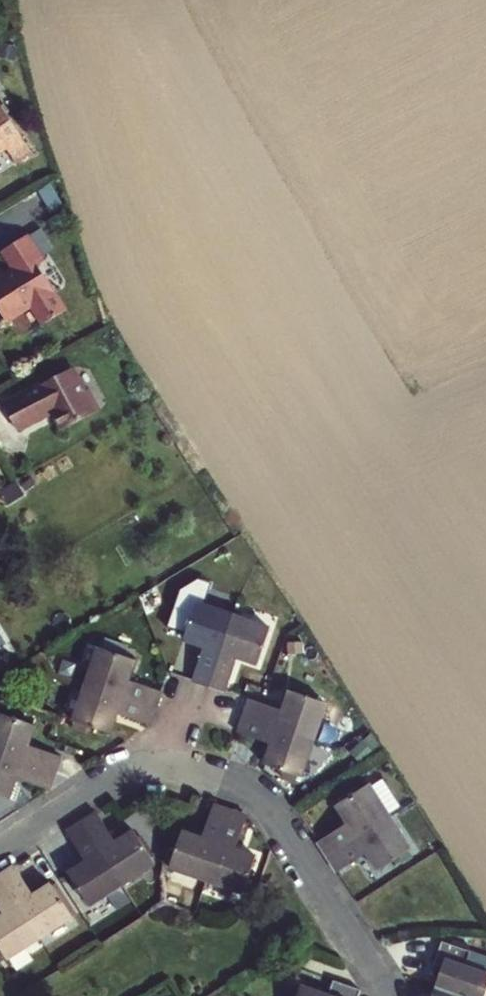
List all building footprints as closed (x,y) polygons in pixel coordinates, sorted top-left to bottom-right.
[(1,105),(0,106),(0,153),(7,148),(13,158),(30,147),(1,105)] [(0,276),(0,313),(8,326),(21,318),(23,307),(34,308),(34,310),(44,327),(67,313),(39,268),(45,264),(29,238),(4,253),(16,273),(8,279),(4,274),(0,276)] [(86,387),(73,364),(4,404),(19,430),(55,409),(65,427),(101,406),(89,385),(86,387)] [(210,687),(234,617),(199,605),(186,641),(205,647),(193,682),(210,687)] [(271,629),(234,617),(210,687),(228,693),(239,659),(259,665),(271,629)] [(164,694),(132,682),(138,663),(102,649),(89,686),(157,711),(164,694)] [(157,711),(89,686),(75,721),(112,735),(119,715),(151,727),(157,711)] [(245,717),(313,740),(325,703),(290,690),(283,711),(250,700),(245,717)] [(0,714),(0,755),(56,774),(61,757),(29,745),(35,726),(0,714)] [(301,776),(313,740),(245,717),(240,734),(272,746),(266,764),(301,776)] [(0,755),(0,794),(10,798),(17,780),(50,792),(56,774),(0,755)] [(329,857),(391,817),(371,785),(338,805),(350,824),(320,843),(329,857)] [(171,867),(207,880),(230,812),(212,805),(201,838),(183,832),(171,867)] [(247,817),(230,812),(207,880),(243,892),(255,856),(236,849),(247,817)] [(98,813),(82,823),(122,885),(155,864),(135,832),(117,844),(98,813)] [(411,850),(391,817),(329,857),(339,873),(368,854),(379,870),(411,850)] [(89,907),(122,885),(82,823),(67,833),(86,863),(68,874),(89,907)] [(16,866),(1,875),(40,938),(73,917),(53,884),(35,896),(16,866)] [(1,875),(0,876),(0,906),(5,915),(0,918),(0,945),(9,958),(40,938),(1,875)] [(453,948),(470,953),(472,946),(456,940),(453,948)] [(470,953),(453,948),(442,944),(435,966),(442,968),(435,989),(455,995),(484,995),(485,991),(485,974),(465,966),(470,953)] [(362,992),(334,983),(330,995),(360,995),(362,992)] [(299,995),(327,995),(302,988),(299,995)]
